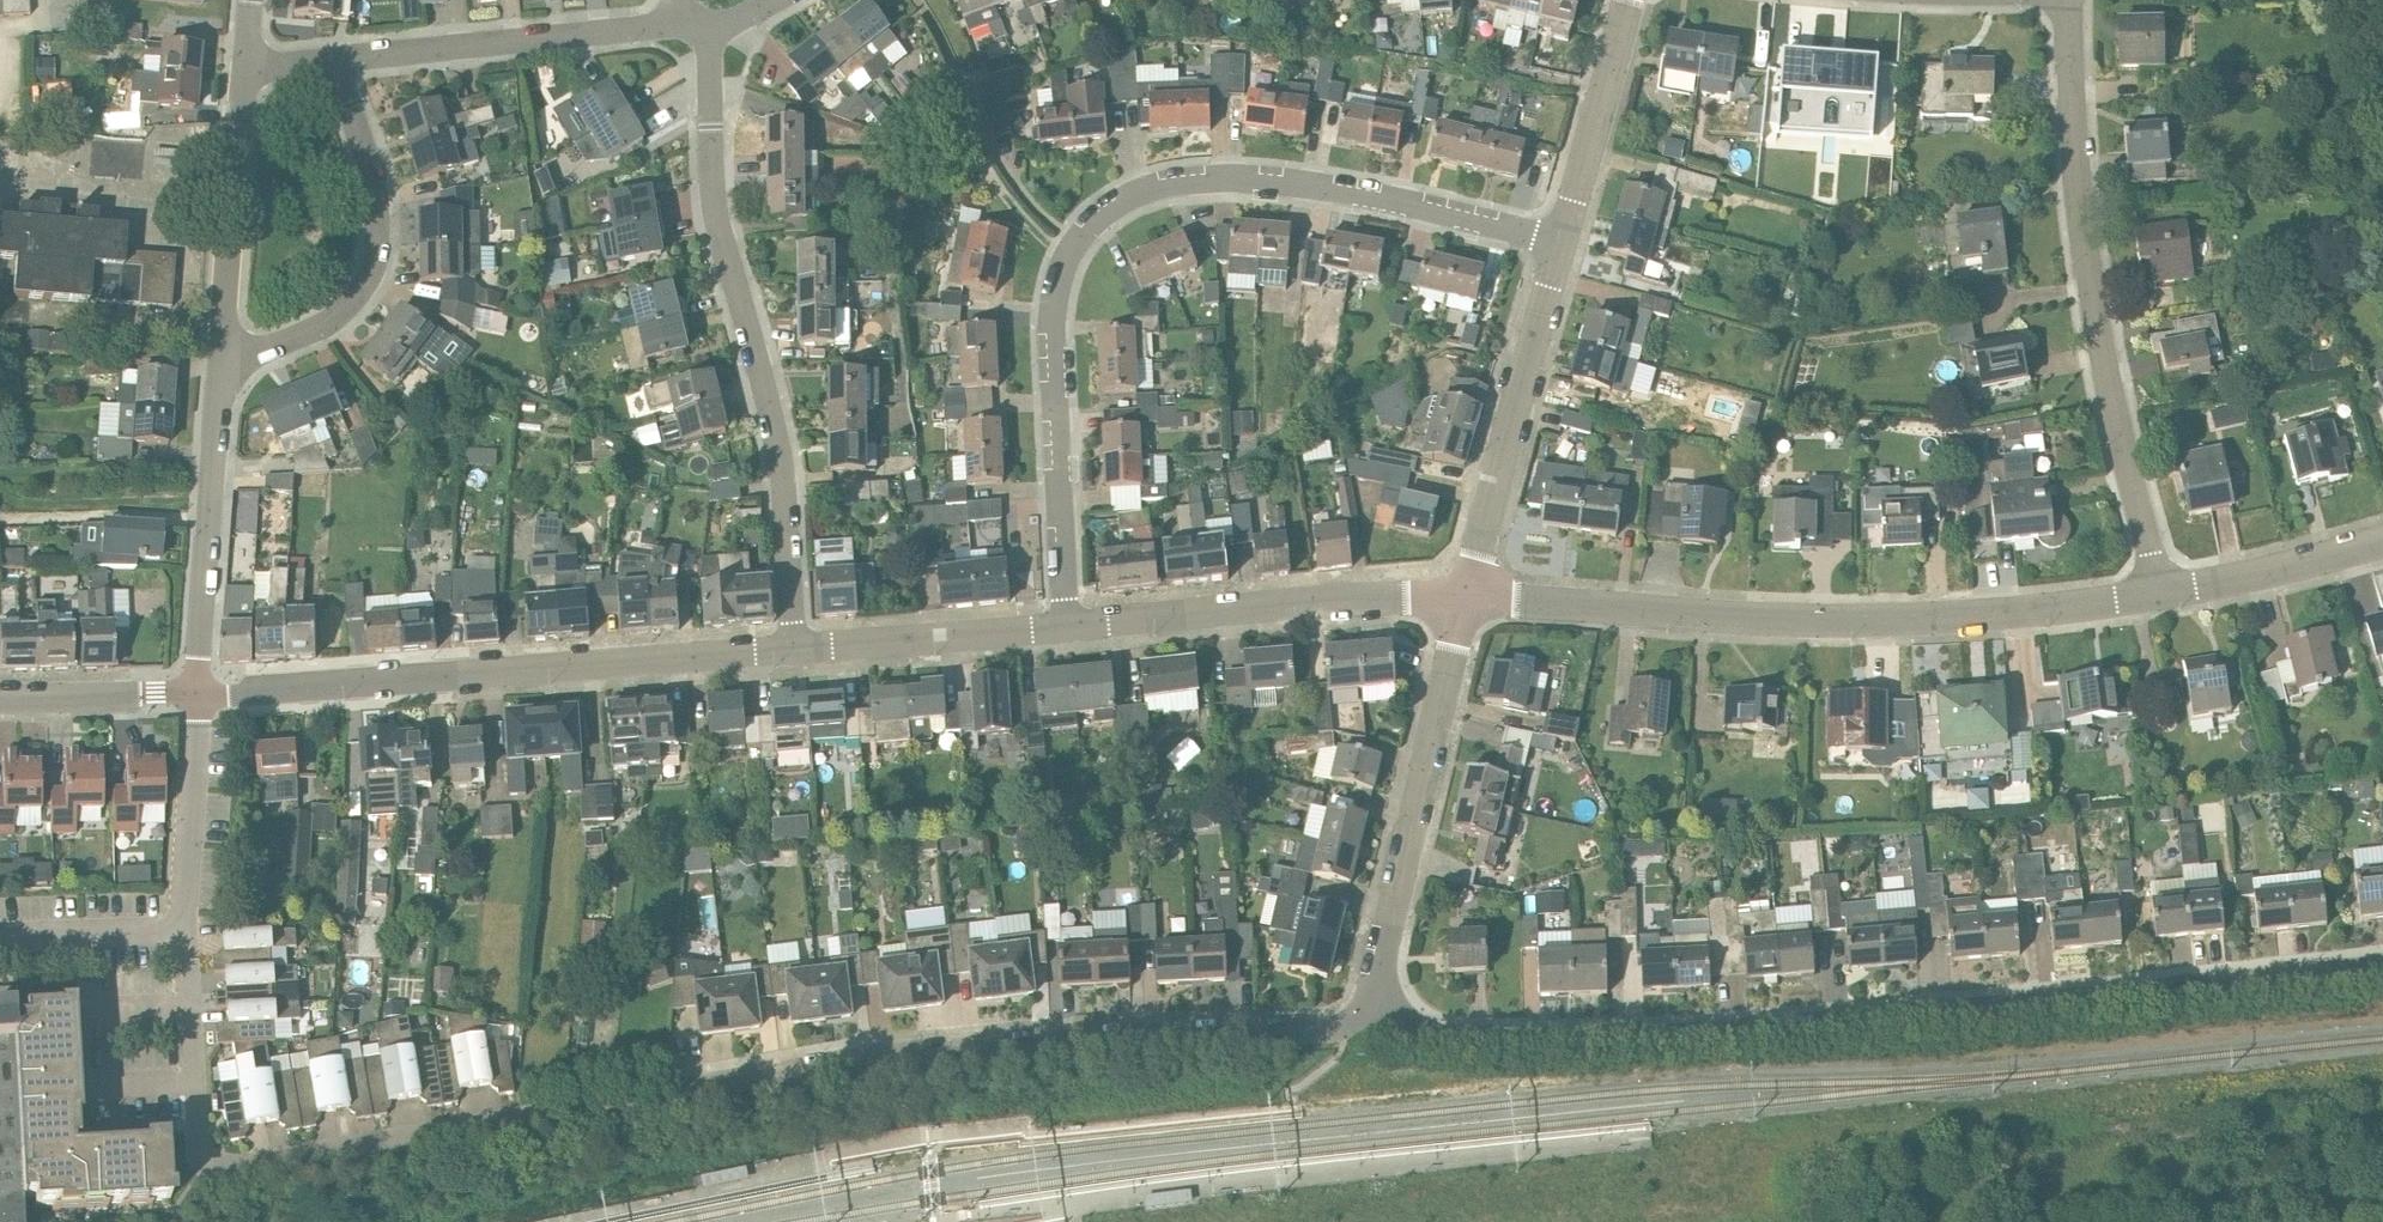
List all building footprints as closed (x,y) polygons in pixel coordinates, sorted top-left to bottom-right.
[(3,16),(30,15),(30,0),(0,0),(0,16),(3,16)] [(296,14),(341,19),(351,20),(353,0),(297,0),(296,14)] [(1006,36),(992,0),(959,0),(971,32),(987,25),(993,41),(1006,36)] [(1022,0),(992,0),(1006,36),(996,10),(1022,0)] [(1035,25),(1047,20),(1042,6),(1057,0),(1025,0),(1029,9),(1035,25)] [(1081,15),(1076,0),(1073,0),(1065,3),(1071,19),(1081,15)] [(1137,34),(1143,32),(1135,10),(1143,6),(1141,0),(1125,0),(1137,34)] [(1420,2),(1421,16),(1437,14),(1436,0),(1420,0),(1420,2)] [(1513,0),(1480,0),(1478,8),(1509,15),(1513,0)] [(1545,0),(1513,0),(1509,15),(1506,29),(1523,33),(1524,29),(1538,33),(1539,29),(1540,23),(1545,0)] [(1539,29),(1552,32),(1551,37),(1566,41),(1575,0),(1545,0),(1540,23),(1539,29)] [(841,23),(882,75),(892,67),(882,55),(897,43),(867,3),(841,23)] [(1023,29),(1035,25),(1029,9),(1017,14),(1023,29)] [(2120,68),(2164,67),(2163,22),(2119,23),(2120,68)] [(112,23),(110,39),(141,40),(142,25),(112,23)] [(872,83),(882,75),(841,23),(816,42),(857,94),(858,94),(849,82),(862,71),(872,83)] [(1393,49),(1392,41),(1384,34),(1376,35),(1378,51),(1393,49)] [(1699,80),(1704,43),(1670,38),(1665,76),(1699,80)] [(846,103),(857,94),(816,42),(791,61),(799,72),(786,81),(805,106),(820,95),(815,90),(823,84),(831,95),(837,91),(846,103)] [(158,74),(197,78),(199,48),(144,43),(143,58),(159,59),(158,74)] [(1704,43),(1699,80),(1732,85),(1737,47),(1704,43)] [(1453,64),(1455,48),(1447,47),(1438,54),(1437,61),(1453,64)] [(1179,95),(1179,83),(1149,84),(1138,85),(1135,48),(1120,49),(1120,54),(1120,60),(1124,102),(1138,101),(1139,126),(1150,126),(1150,133),(1180,131),(1179,95)] [(1880,57),(1784,49),(1777,131),(1873,139),(1880,57)] [(989,76),(1016,68),(1011,54),(984,63),(989,76)] [(1114,103),(1124,102),(1120,60),(1120,54),(1107,56),(1110,90),(1112,106),(1115,105),(1114,103)] [(1230,99),(1230,95),(1230,55),(1211,57),(1213,82),(1179,83),(1179,95),(1180,131),(1210,130),(1210,100),(1230,99)] [(1230,55),(1230,95),(1243,95),(1244,56),(1230,55)] [(53,81),(53,60),(36,60),(36,81),(53,81)] [(1327,103),(1330,82),(1334,62),(1320,60),(1313,100),(1327,103)] [(1992,100),(1993,63),(1945,62),(1945,67),(1922,67),(1921,119),(1984,120),(1984,113),(1991,113),(1992,100)] [(552,79),(547,65),(529,72),(534,86),(552,79)] [(1068,96),(1069,95),(1067,69),(1050,70),(1053,111),(1036,112),(1038,142),(1058,141),(1058,147),(1072,146),(1068,96)] [(133,72),(131,94),(139,94),(139,105),(142,105),(156,106),(194,110),(194,108),(197,78),(158,74),(142,73),(133,72)] [(942,95),(950,78),(941,74),(933,91),(942,95)] [(1421,120),(1426,98),(1429,79),(1416,77),(1411,105),(1377,99),(1374,111),(1368,147),(1397,152),(1403,122),(1403,117),(1421,120)] [(1489,88),(1501,91),(1508,93),(1510,85),(1509,85),(1510,82),(1495,78),(1494,81),(1491,81),(1489,88)] [(1279,97),(1281,83),(1251,79),(1244,128),(1274,133),(1279,97)] [(1330,82),(1327,103),(1341,106),(1345,85),(1330,82)] [(1279,97),(1274,133),(1304,137),(1309,102),(1307,101),(1309,87),(1281,83),(1279,97)] [(593,134),(633,111),(623,95),(618,99),(610,86),(576,105),(593,134)] [(1068,96),(1072,146),(1086,144),(1086,138),(1106,137),(1103,106),(1106,106),(1105,91),(1095,91),(1095,93),(1069,95),(1068,96)] [(991,133),(1012,123),(1009,116),(998,93),(977,103),(991,133)] [(1512,93),(1508,107),(1518,109),(1521,95),(1512,93)] [(142,110),(142,105),(139,105),(139,94),(131,94),(130,109),(100,110),(101,130),(143,128),(142,110)] [(1426,98),(1421,120),(1436,122),(1439,101),(1426,98)] [(889,136),(904,127),(884,102),(870,112),(889,136)] [(452,134),(490,122),(495,121),(491,107),(445,120),(440,103),(404,114),(413,146),(452,135),(452,134)] [(1368,147),(1374,111),(1344,106),(1338,141),(1368,147)] [(1499,126),(1513,129),(1518,109),(1508,107),(1505,106),(1502,114),(1499,126)] [(1499,126),(1502,114),(1495,113),(1473,107),(1468,130),(1459,165),(1488,171),(1497,137),(1499,126)] [(1761,138),(1764,108),(1749,107),(1746,137),(1761,138)] [(633,111),(593,134),(576,144),(588,163),(603,153),(608,161),(645,140),(637,127),(640,125),(633,111)] [(1018,113),(1009,116),(1012,123),(1009,124),(1012,132),(1024,127),(1018,113)] [(496,123),(498,132),(499,134),(518,128),(514,117),(496,123)] [(1459,165),(1468,130),(1439,123),(1430,157),(1459,165)] [(769,155),(814,154),(814,126),(768,126),(769,155)] [(2128,184),(2151,182),(2166,181),(2165,165),(2170,165),(2166,126),(2123,130),(2128,184)] [(452,135),(413,146),(422,178),(435,174),(435,173),(464,165),(465,167),(480,162),(476,146),(474,146),(472,141),(481,139),(477,128),(452,135)] [(1517,179),(1525,143),(1497,137),(1488,171),(1517,179)] [(1681,162),(1685,142),(1666,138),(1662,158),(1681,162)] [(805,188),(814,188),(820,188),(820,170),(822,170),(822,154),(814,154),(769,155),(769,189),(805,188)] [(1619,219),(1667,233),(1676,203),(1673,202),(1677,185),(1713,195),(1717,181),(1658,164),(1649,195),(1626,189),(1625,191),(1627,191),(1619,219)] [(541,188),(544,196),(556,191),(553,183),(541,188)] [(886,184),(884,184),(874,184),(874,199),(884,199),(886,199),(886,184)] [(473,214),(473,189),(473,188),(441,191),(441,215),(423,215),(424,249),(463,248),(463,214),(473,214)] [(805,188),(769,189),(769,220),(786,219),(786,233),(812,233),(812,219),(816,219),(814,200),(814,188),(805,188)] [(615,231),(661,222),(659,205),(652,206),(650,190),(609,197),(615,231)] [(562,213),(559,197),(538,204),(540,216),(562,213)] [(16,259),(13,296),(89,302),(89,301),(118,304),(172,308),(176,252),(124,249),(126,230),(96,226),(97,208),(57,205),(57,203),(41,202),(41,204),(39,204),(38,208),(19,207),(18,221),(0,220),(0,258),(16,259)] [(2006,273),(1999,215),(1956,220),(1961,263),(1980,260),(1982,276),(2006,273)] [(1662,251),(1667,233),(1619,219),(1609,253),(1628,258),(1624,274),(1644,280),(1653,248),(1662,251)] [(1835,234),(1840,234),(1845,234),(1845,220),(1835,220),(1835,234)] [(661,222),(615,231),(600,233),(605,263),(660,254),(658,240),(664,239),(661,222)] [(2188,242),(2186,224),(2135,230),(2139,266),(2152,265),(2154,286),(2194,282),(2192,267),(2209,265),(2205,240),(2188,242)] [(1259,272),(1262,227),(1232,225),(1232,231),(1215,229),(1216,262),(1229,263),(1228,276),(1257,278),(1257,272),(1259,272)] [(954,254),(1001,263),(1007,234),(972,226),(971,228),(960,226),(954,254)] [(1262,227),(1259,272),(1287,274),(1291,229),(1262,227)] [(1848,238),(1845,234),(1840,234),(1836,237),(1836,242),(1840,246),(1844,246),(1848,242),(1848,238)] [(1350,274),(1356,241),(1327,235),(1326,243),(1307,240),(1303,285),(1320,288),(1324,269),(1350,274)] [(1155,248),(1169,281),(1197,269),(1183,236),(1155,248)] [(1356,241),(1350,274),(1380,280),(1386,247),(1356,241)] [(463,248),(424,249),(424,282),(444,282),(444,301),(475,307),(475,302),(484,305),(488,290),(483,289),(474,282),(474,278),(482,272),(482,247),(463,248)] [(1141,292),(1169,281),(1155,248),(1127,260),(1130,266),(1117,271),(1128,296),(1141,291),(1141,292)] [(800,281),(835,281),(835,267),(840,267),(839,249),(835,249),(799,250),(800,281)] [(995,293),(1001,263),(954,254),(948,282),(960,285),(959,286),(995,293)] [(1447,297),(1455,263),(1426,256),(1418,291),(1447,298),(1447,297)] [(1447,297),(1447,298),(1476,305),(1485,270),(1455,263),(1447,297)] [(800,313),(836,313),(847,313),(847,280),(835,281),(800,281),(800,313)] [(1204,305),(1218,304),(1218,284),(1204,284),(1204,305)] [(637,329),(685,318),(681,300),(674,302),(670,287),(628,297),(631,309),(617,312),(621,332),(637,329)] [(544,321),(542,289),(529,289),(529,319),(544,321)] [(555,311),(554,292),(543,293),(544,312),(555,311)] [(940,304),(961,306),(962,293),(941,292),(940,304)] [(1583,347),(1623,358),(1626,344),(1642,349),(1652,313),(1668,317),(1672,303),(1641,294),(1637,309),(1639,309),(1633,329),(1591,316),(1591,319),(1592,319),(1583,347)] [(470,330),(475,307),(444,301),(441,316),(470,330)] [(961,306),(940,304),(925,302),(923,317),(959,320),(961,306)] [(1138,318),(1158,317),(1158,304),(1137,305),(1138,318)] [(1404,330),(1408,309),(1393,307),(1389,327),(1404,330)] [(382,335),(415,360),(436,376),(438,374),(450,387),(460,373),(439,357),(452,340),(435,327),(432,331),(402,309),(382,335)] [(800,345),(837,345),(836,313),(800,313),(800,345)] [(2327,329),(2323,314),(2311,317),(2315,333),(2327,329)] [(1101,363),(1136,361),(1146,361),(1145,335),(1159,335),(1158,317),(1138,318),(1138,331),(1099,333),(1101,363)] [(637,329),(621,332),(631,373),(655,367),(653,362),(674,357),(676,364),(687,361),(684,350),(686,350),(682,335),(689,334),(685,318),(637,329)] [(2222,362),(2217,338),(2214,318),(2173,325),(2174,333),(2149,337),(2152,355),(2161,354),(2164,375),(2188,371),(2189,380),(2211,376),(2209,365),(2222,362)] [(961,358),(996,357),(995,326),(959,328),(961,358)] [(1475,346),(1479,330),(1465,326),(1461,342),(1475,346)] [(27,350),(48,351),(48,333),(48,331),(27,331),(27,350)] [(1215,345),(1214,331),(1202,331),(1203,346),(1215,345)] [(66,334),(48,333),(48,351),(65,351),(66,334)] [(2341,347),(2338,333),(2320,337),(2323,351),(2341,347)] [(396,386),(415,360),(382,335),(363,361),(396,386)] [(1991,348),(1990,340),(1960,345),(1967,382),(1979,380),(1981,390),(2027,382),(2020,343),(1991,348)] [(1623,360),(1623,358),(1583,347),(1573,382),(1613,393),(1614,390),(1629,394),(1638,364),(1623,360)] [(996,357),(961,358),(962,388),(997,387),(996,357)] [(85,376),(116,375),(115,359),(85,360),(85,376)] [(1136,361),(1101,363),(1102,393),(1138,391),(1136,361)] [(913,380),(921,380),(925,380),(925,365),(912,365),(912,380),(913,380)] [(119,407),(171,411),(173,374),(121,370),(122,374),(119,374),(117,404),(119,404),(119,407)] [(440,391),(447,383),(438,374),(436,376),(430,381),(440,391)] [(832,407),(874,407),(880,407),(881,375),(832,375),(832,407)] [(674,414),(718,403),(712,378),(689,383),(687,377),(643,389),(649,411),(672,405),(674,414)] [(1415,422),(1473,438),(1488,388),(1453,378),(1447,400),(1438,398),(1433,397),(1429,399),(1423,402),(1419,407),(1417,412),(1418,412),(1415,422)] [(309,427),(312,433),(326,427),(325,424),(342,417),(326,379),(295,392),(309,427)] [(2266,396),(2265,391),(2261,387),(2255,388),(2251,392),(2252,398),(2257,402),(2263,401),(2266,396)] [(279,440),(309,427),(295,392),(264,404),(279,440)] [(946,408),(963,407),(963,392),(935,394),(935,409),(946,408)] [(1137,409),(1158,408),(1158,394),(1136,395),(1137,409)] [(1175,404),(1175,397),(1160,397),(1161,405),(1175,404)] [(401,432),(412,422),(392,401),(381,412),(401,432)] [(1762,406),(1747,401),(1742,417),(1758,421),(1762,406)] [(718,403),(674,414),(677,425),(661,429),(666,450),(682,446),(681,442),(725,431),(718,403)] [(2248,422),(2244,404),(2229,408),(2233,426),(2248,422)] [(168,445),(171,411),(119,407),(117,438),(98,437),(97,461),(131,462),(132,441),(168,445)] [(832,439),(874,439),(874,407),(832,407),(832,439)] [(946,408),(946,421),(964,420),(963,407),(946,408)] [(1158,408),(1137,409),(1137,422),(1159,421),(1159,428),(1178,427),(1177,408),(1158,408)] [(1591,437),(1592,419),(1565,411),(1560,427),(1591,437)] [(1254,434),(1251,412),(1232,414),(1234,436),(1254,434)] [(1463,471),(1473,438),(1415,422),(1418,412),(1417,412),(1411,432),(1423,436),(1425,431),(1428,432),(1421,459),(1463,471)] [(1989,465),(1986,438),(2042,433),(2039,419),(1957,433),(1958,436),(1959,454),(1967,542),(1995,539),(1996,543),(2037,539),(2041,545),(2048,548),(2056,549),(2063,546),(2068,540),(2070,533),(2069,526),(2065,519),(2058,515),(2051,514),(2049,481),(2033,482),(2031,461),(1989,465)] [(998,422),(964,423),(964,425),(966,454),(1000,453),(998,422)] [(2329,483),(2349,477),(2333,422),(2311,428),(2312,431),(2284,439),(2297,487),(2328,478),(2329,483)] [(1105,459),(1140,457),(1139,427),(1103,429),(1105,459)] [(363,467),(377,453),(367,429),(350,435),(363,467)] [(1647,462),(1650,433),(1634,431),(1630,460),(1647,462)] [(1959,454),(1958,436),(1942,437),(1944,457),(1959,454)] [(331,439),(317,445),(325,459),(338,454),(331,439)] [(874,439),(832,439),(832,470),(868,470),(868,440),(874,440),(874,439)] [(329,472),(325,459),(317,445),(293,455),(294,473),(329,472)] [(1408,473),(1410,473),(1414,473),(1417,459),(1369,448),(1366,463),(1396,470),(1408,473)] [(2189,517),(2231,508),(2219,452),(2177,461),(2189,517)] [(1000,453),(966,454),(967,484),(1002,483),(1000,453)] [(1222,471),(1222,455),(1202,456),(1203,472),(1222,471)] [(1140,457),(1105,459),(1107,489),(1140,487),(1140,501),(1167,499),(1165,456),(1140,457)] [(1396,470),(1366,463),(1346,459),(1349,477),(1385,484),(1380,503),(1398,507),(1393,529),(1429,537),(1437,504),(1405,497),(1410,473),(1408,473),(1405,485),(1393,483),(1396,470)] [(731,463),(713,466),(715,481),(733,478),(731,463)] [(1244,471),(1228,474),(1232,495),(1248,492),(1244,471)] [(1586,482),(1587,473),(1587,472),(1584,493),(1548,488),(1542,527),(1580,532),(1586,482)] [(1586,482),(1580,532),(1618,538),(1623,496),(1621,496),(1622,489),(1627,490),(1629,478),(1587,473),(1586,482)] [(294,492),(295,474),(266,476),(266,491),(294,492)] [(1343,521),(1358,519),(1350,478),(1335,481),(1343,521)] [(1832,544),(1833,479),(1809,478),(1809,489),(1772,488),(1771,506),(1776,506),(1774,549),(1800,549),(1800,543),(1832,544)] [(709,501),(741,499),(739,482),(711,485),(709,501)] [(924,503),(922,482),(906,483),(909,505),(924,503)] [(834,506),(871,504),(890,502),(889,483),(833,487),(834,506)] [(1725,530),(1728,496),(1687,492),(1688,486),(1668,485),(1664,537),(1681,539),(1681,543),(1716,546),(1718,530),(1725,530)] [(966,502),(969,502),(969,488),(944,489),(944,503),(966,502)] [(258,572),(261,490),(238,489),(235,571),(258,572)] [(1188,490),(1190,506),(1198,583),(1228,579),(1224,538),(1209,539),(1208,532),(1206,532),(1202,489),(1188,490)] [(1882,549),(1922,547),(1921,521),(1939,521),(1938,490),(1901,491),(1901,490),(1862,491),(1863,526),(1881,526),(1882,549)] [(969,502),(966,502),(967,520),(1002,518),(1001,501),(969,502)] [(1249,504),(1239,505),(1230,507),(1233,525),(1236,544),(1245,543),(1254,541),(1253,541),(1251,523),(1249,504)] [(1167,586),(1198,583),(1190,506),(1175,507),(1178,532),(1176,532),(1177,543),(1163,544),(1167,586)] [(1270,539),(1254,541),(1258,576),(1291,572),(1285,508),(1271,510),(1272,523),(1269,524),(1270,539)] [(732,526),(762,524),(761,510),(731,512),(732,526)] [(1157,585),(1149,510),(1118,514),(1120,532),(1133,530),(1135,550),(1137,550),(1138,558),(1128,559),(1128,551),(1097,554),(1101,593),(1158,587),(1157,585)] [(562,538),(565,520),(561,520),(561,515),(547,514),(546,518),(536,517),(533,557),(530,557),(531,577),(538,577),(539,597),(526,598),(526,601),(521,601),(521,592),(505,593),(502,619),(527,617),(529,640),(559,637),(553,558),(553,556),(562,538)] [(159,560),(162,528),(130,525),(102,525),(101,548),(70,545),(70,565),(91,566),(106,567),(135,567),(136,558),(139,558),(139,559),(143,559),(144,558),(159,560)] [(907,541),(906,531),(896,526),(887,532),(888,543),(898,548),(907,541)] [(1317,569),(1352,566),(1348,526),(1314,529),(1317,569)] [(425,550),(424,531),(406,532),(408,551),(425,550)] [(641,544),(654,547),(654,542),(656,533),(643,531),(641,544)] [(974,604),(971,565),(956,566),(955,547),(942,548),(941,535),(924,537),(926,566),(939,565),(942,607),(974,604)] [(820,618),(858,616),(853,540),(836,541),(815,542),(817,572),(820,616),(820,618)] [(648,581),(651,631),(680,629),(677,583),(664,584),(667,568),(678,570),(682,547),(654,542),(654,547),(652,556),(648,581)] [(13,549),(0,550),(0,566),(14,566),(13,549)] [(971,565),(974,604),(1007,602),(1002,549),(987,551),(988,563),(971,565)] [(648,581),(652,556),(636,554),(633,577),(640,578),(640,583),(620,584),(620,577),(611,578),(611,568),(602,569),(607,611),(620,610),(622,633),(651,631),(648,581)] [(287,609),(289,557),(272,556),(271,574),(255,573),(255,587),(254,600),(257,600),(257,661),(287,659),(287,609)] [(579,570),(578,556),(553,558),(559,637),(590,635),(588,612),(607,611),(602,569),(602,568),(579,570)] [(738,624),(734,556),(718,557),(719,582),(701,584),(704,626),(738,624)] [(734,556),(738,624),(774,622),(771,579),(750,581),(748,556),(734,556)] [(287,609),(287,659),(317,656),(317,610),(303,610),(306,570),(306,557),(289,557),(287,609)] [(91,584),(106,583),(106,567),(91,566),(91,584)] [(452,578),(450,604),(466,604),(467,571),(460,571),(452,571),(452,578)] [(450,604),(452,578),(435,577),(434,603),(450,604)] [(108,591),(108,583),(106,583),(91,584),(89,584),(89,592),(78,592),(79,613),(80,668),(114,668),(113,665),(114,665),(113,627),(113,623),(112,623),(112,591),(108,591)] [(402,650),(398,595),(363,597),(363,584),(344,586),(346,621),(364,620),(367,653),(402,650)] [(37,602),(35,602),(36,616),(17,617),(16,587),(0,588),(0,670),(37,669),(37,602)] [(219,663),(252,661),(254,600),(255,587),(224,588),(219,663)] [(398,595),(402,650),(437,647),(435,612),(434,603),(431,593),(398,595)] [(37,602),(37,669),(73,668),(73,666),(74,629),(74,625),(72,625),(71,614),(54,615),(54,601),(37,602)] [(500,643),(497,606),(499,606),(498,604),(463,606),(463,610),(464,610),(466,644),(467,644),(467,645),(500,643)] [(2365,624),(2382,677),(2382,619),(2365,624)] [(2264,706),(2286,701),(2285,698),(2322,689),(2321,686),(2339,682),(2330,646),(2334,645),(2331,632),(2287,642),(2293,666),(2256,675),(2264,706)] [(1358,647),(1362,689),(1397,687),(1393,645),(1358,647)] [(1330,692),(1362,689),(1358,647),(1325,650),(1327,685),(1311,686),(1315,734),(1332,732),(1330,692)] [(1229,715),(1251,713),(1249,693),(1293,689),(1290,653),(1244,657),(1246,672),(1225,674),(1229,715)] [(2216,672),(2213,657),(2182,664),(2193,718),(2231,710),(2223,670),(2216,672)] [(1147,701),(1198,695),(1194,661),(1143,667),(1147,701)] [(1539,715),(1547,681),(1531,678),(1532,673),(1492,664),(1483,705),(1525,714),(1525,712),(1539,715)] [(1133,738),(1130,707),(1114,709),(1110,670),(1073,674),(1077,717),(1078,717),(1095,715),(1096,724),(1114,722),(1116,740),(1133,738)] [(1079,727),(1078,717),(1077,717),(1073,674),(1037,678),(1039,694),(1023,696),(1029,749),(1044,747),(1043,731),(1079,727)] [(2113,690),(2112,676),(2060,682),(2065,725),(2129,717),(2125,689),(2113,690)] [(961,704),(962,731),(964,749),(976,748),(976,731),(977,737),(1011,734),(1008,697),(1006,697),(1005,680),(973,682),(975,703),(961,704)] [(962,731),(961,704),(946,705),(944,684),(924,685),(924,691),(908,692),(912,743),(932,742),(932,733),(962,731)] [(1662,740),(1667,687),(1631,684),(1629,711),(1611,709),(1607,746),(1629,748),(1630,738),(1662,740)] [(1942,752),(2005,748),(2001,687),(1938,691),(1942,752)] [(1774,733),(1776,694),(1727,691),(1724,730),(1774,733)] [(861,745),(912,743),(908,692),(873,695),(874,710),(859,711),(861,738),(861,745)] [(1828,751),(1886,751),(1886,693),(1849,693),(1849,697),(1827,698),(1828,751)] [(811,742),(808,699),(792,700),(792,695),(772,696),(773,717),(758,718),(760,746),(761,746),(762,762),(778,761),(778,755),(811,752),(810,742),(811,742)] [(861,738),(859,711),(844,712),(843,697),(808,699),(811,742),(861,738)] [(760,746),(758,718),(743,720),(742,698),(709,701),(712,751),(747,750),(747,746),(760,746)] [(639,706),(644,779),(662,778),(661,759),(680,758),(679,745),(691,744),(689,709),(675,710),(674,704),(669,704),(665,702),(659,702),(655,705),(639,706)] [(644,779),(639,706),(626,707),(622,705),(616,705),(612,708),(607,708),(610,753),(612,752),(613,767),(628,766),(629,780),(644,779)] [(1130,707),(1133,738),(1150,736),(1147,705),(1130,707)] [(543,713),(545,761),(562,761),(564,793),(583,792),(581,759),(583,759),(582,740),(587,739),(586,718),(578,719),(577,711),(543,713)] [(525,763),(545,761),(543,713),(508,716),(509,723),(499,724),(500,747),(507,746),(510,783),(508,783),(509,797),(527,796),(525,763)] [(1575,741),(1579,721),(1547,714),(1543,734),(1575,741)] [(403,810),(398,738),(397,733),(380,734),(380,732),(367,733),(367,736),(363,736),(366,778),(367,778),(368,790),(369,812),(403,810)] [(455,788),(473,787),(473,786),(485,785),(484,774),(485,773),(482,732),(451,734),(455,788)] [(1332,732),(1315,734),(1285,736),(1285,739),(1274,740),(1275,751),(1286,750),(1286,753),(1334,750),(1332,732)] [(2257,748),(2259,742),(2257,736),(2250,733),(2244,736),(2241,742),(2244,748),(2250,751),(2257,748)] [(398,738),(403,810),(419,809),(418,800),(417,787),(431,786),(427,736),(398,738)] [(300,793),(297,746),(259,749),(261,780),(262,780),(263,795),(300,793)] [(1373,792),(1382,759),(1338,748),(1330,781),(1373,792)] [(1461,801),(1514,813),(1522,782),(1516,780),(1522,753),(1502,748),(1495,777),(1469,771),(1461,801)] [(144,760),(143,750),(126,750),(127,791),(114,792),(114,787),(112,788),(113,832),(138,832),(138,808),(165,807),(164,759),(144,760)] [(82,761),(82,751),(64,752),(65,793),(52,793),(52,789),(50,789),(51,834),(76,833),(76,809),(103,808),(102,760),(82,761)] [(20,753),(2,753),(3,794),(0,794),(0,834),(14,834),(14,810),(41,810),(40,762),(20,762),(20,753)] [(2028,781),(2027,770),(2012,771),(2011,771),(2011,782),(2028,781)] [(2376,798),(2374,782),(2358,784),(2360,800),(2376,798)] [(595,796),(597,823),(615,822),(613,785),(595,786),(595,796)] [(597,823),(595,796),(595,786),(583,787),(584,797),(581,797),(583,824),(597,823)] [(1163,807),(1163,786),(1145,786),(1145,807),(1163,807)] [(1322,808),(1325,794),(1290,786),(1287,800),(1322,808)] [(1973,791),(1974,811),(1995,810),(1993,790),(1973,791)] [(2089,812),(2088,796),(2073,797),(2074,813),(2089,812)] [(1506,846),(1514,813),(1461,801),(1454,833),(1480,839),(1474,867),(1495,872),(1501,844),(1506,846)] [(1714,801),(1702,801),(1701,818),(1713,818),(1714,801)] [(2251,811),(2247,801),(2232,808),(2237,818),(2251,811)] [(1037,804),(1038,820),(1051,819),(1050,810),(1047,803),(1037,804)] [(313,805),(312,816),(311,831),(337,833),(339,807),(313,805)] [(2192,823),(2191,805),(2181,806),(2183,824),(2192,823)] [(1320,841),(1359,850),(1366,819),(1310,806),(1303,837),(1320,841)] [(482,838),(513,837),(512,807),(481,808),(482,838)] [(2174,820),(2173,807),(2160,808),(2161,821),(2174,820)] [(435,877),(437,848),(439,811),(424,810),(422,855),(417,855),(416,876),(435,877)] [(958,829),(967,819),(958,811),(949,821),(958,829)] [(1210,830),(1210,814),(1192,814),(1192,830),(1210,830)] [(311,831),(312,816),(291,815),(285,887),(307,889),(311,831)] [(1134,832),(1134,820),(1119,820),(1119,832),(1134,832)] [(356,926),(362,823),(343,822),(337,925),(356,926)] [(1053,842),(1063,841),(1062,822),(1051,823),(1053,842)] [(2182,868),(2199,866),(2195,827),(2178,828),(2182,868)] [(1035,852),(1035,829),(1017,829),(1017,852),(1035,852)] [(790,842),(789,831),(773,832),(774,843),(790,842)] [(603,847),(602,832),(586,833),(587,848),(603,847)] [(937,834),(922,836),(924,851),(938,850),(937,834)] [(1908,837),(1909,847),(1924,846),(1923,835),(1908,837)] [(1351,883),(1359,850),(1320,841),(1303,837),(1296,870),(1274,865),(1271,879),(1305,887),(1308,873),(1351,883)] [(1865,851),(1864,837),(1846,838),(1847,852),(1865,851)] [(1651,841),(1651,858),(1665,858),(1665,841),(1651,841)] [(1930,910),(1927,875),(1924,846),(1909,847),(1915,909),(1879,913),(1879,914),(1880,931),(1883,967),(1918,964),(1914,928),(1919,927),(1918,911),(1930,910)] [(774,856),(774,848),(759,848),(759,863),(766,863),(774,856)] [(755,865),(754,850),(739,851),(739,859),(748,866),(755,865)] [(2356,853),(2365,922),(2382,920),(2382,850),(2356,853)] [(2334,870),(2332,852),(2313,854),(2315,872),(2334,870)] [(2027,855),(2031,900),(2047,899),(2043,867),(2050,866),(2049,853),(2027,855)] [(2017,902),(2031,900),(2027,855),(2012,857),(2017,902)] [(2119,891),(2134,889),(2130,861),(2115,863),(2119,891)] [(12,886),(12,865),(0,866),(0,886),(12,886)] [(33,865),(34,885),(50,885),(49,865),(33,865)] [(126,868),(117,868),(117,884),(126,884),(126,868)] [(1981,917),(1980,901),(1979,898),(1947,901),(1947,898),(1944,898),(1942,874),(1939,874),(1927,875),(1930,910),(1933,938),(1950,937),(1952,961),(1985,958),(1981,917)] [(2289,891),(2294,930),(2326,927),(2323,887),(2321,874),(2288,877),(2289,891)] [(1880,931),(1879,914),(1842,918),(1839,875),(1824,876),(1830,932),(1844,931),(1847,931),(1851,970),(1883,967),(1880,931)] [(2185,898),(2190,936),(2224,933),(2218,875),(2183,879),(2185,898)] [(1815,934),(1830,932),(1824,876),(1810,877),(1815,934)] [(2258,933),(2294,930),(2289,891),(2288,877),(2253,880),(2258,933)] [(1302,901),(1305,887),(1271,879),(1267,893),(1290,899),(1302,901)] [(2155,940),(2190,936),(2185,898),(2183,879),(2149,883),(2155,940)] [(854,910),(852,891),(851,891),(850,880),(839,881),(840,892),(839,892),(841,911),(854,910)] [(1721,900),(1720,890),(1720,882),(1706,883),(1710,935),(1706,936),(1706,938),(1674,940),(1674,939),(1673,939),(1676,990),(1711,988),(1709,952),(1726,951),(1721,900)] [(1621,902),(1622,938),(1636,938),(1636,907),(1636,889),(1621,888),(1621,902)] [(1777,940),(1776,927),(1775,912),(1738,916),(1737,898),(1732,899),(1731,889),(1720,890),(1721,900),(1726,951),(1745,950),(1747,980),(1780,977),(1777,940)] [(2054,951),(2087,948),(2081,890),(2058,892),(2059,902),(2050,903),(2054,951)] [(2081,890),(2087,948),(2122,944),(2118,905),(2083,908),(2082,890),(2081,890)] [(1564,914),(1564,893),(1537,893),(1537,915),(1564,914)] [(1297,936),(1297,934),(1336,944),(1344,913),(1304,903),(1305,902),(1302,901),(1290,899),(1282,932),(1297,936)] [(1240,956),(1239,937),(1238,926),(1237,902),(1222,903),(1223,921),(1223,938),(1224,957),(1240,956)] [(1606,938),(1622,938),(1621,902),(1605,902),(1605,931),(1571,932),(1572,950),(1573,994),(1608,993),(1606,938)] [(1140,907),(1142,941),(1157,941),(1155,906),(1140,907)] [(1047,942),(1061,942),(1060,907),(1046,907),(1047,942)] [(1142,941),(1140,907),(1126,907),(1127,942),(1142,941)] [(1981,917),(1985,958),(2020,955),(2017,914),(1981,917)] [(995,919),(999,951),(1005,998),(1034,994),(1030,965),(1045,963),(1045,965),(1048,964),(1046,932),(1032,934),(1030,915),(995,919)] [(1521,949),(1538,949),(1537,917),(1521,918),(1521,949)] [(1190,942),(1192,982),(1226,980),(1224,957),(1223,921),(1205,922),(1206,941),(1190,942)] [(604,951),(606,924),(583,922),(581,950),(604,951)] [(1777,940),(1780,977),(1815,974),(1811,936),(1810,924),(1776,927),(1777,940)] [(1005,998),(999,951),(984,952),(983,940),(969,942),(967,925),(950,927),(952,944),(956,974),(973,972),(977,1001),(1005,998)] [(1238,926),(1239,937),(1240,956),(1240,961),(1255,960),(1253,925),(1238,926)] [(904,933),(908,962),(914,1009),(943,1006),(939,976),(956,974),(952,944),(950,927),(904,933)] [(273,968),(272,949),(297,947),(297,930),(225,934),(226,950),(223,950),(220,954),(220,956),(214,956),(215,972),(227,972),(227,971),(273,968)] [(1093,932),(1094,948),(1096,986),(1129,984),(1126,930),(1093,932)] [(1336,944),(1297,934),(1297,936),(1282,932),(1276,931),(1272,945),(1293,950),(1289,969),(1328,978),(1336,944)] [(382,951),(383,934),(365,933),(364,950),(382,951)] [(1451,973),(1487,972),(1486,935),(1450,936),(1451,973)] [(848,988),(865,986),(861,955),(858,936),(840,938),(842,958),(830,959),(831,972),(817,974),(823,1021),(851,1017),(848,988)] [(1673,939),(1657,940),(1657,936),(1636,938),(1637,954),(1640,954),(1643,992),(1676,990),(1673,939)] [(1159,984),(1192,982),(1190,942),(1157,944),(1159,984)] [(1062,988),(1096,986),(1094,948),(1060,949),(1062,988)] [(1540,995),(1573,994),(1572,950),(1538,951),(1540,995)] [(914,1009),(908,962),(880,966),(878,953),(861,955),(865,986),(882,984),(886,1013),(914,1009)] [(670,981),(664,963),(645,970),(651,987),(670,981)] [(823,1021),(817,974),(802,975),(800,963),(769,967),(773,997),(791,995),(794,1024),(823,1021)] [(275,1004),(274,985),(299,983),(299,966),(273,968),(227,971),(227,972),(228,986),(225,986),(222,990),(222,992),(216,992),(217,1008),(229,1008),(229,1007),(275,1004)] [(757,999),(773,997),(769,967),(752,969),(753,982),(725,985),(732,1032),(760,1028),(757,999)] [(453,992),(453,970),(435,970),(435,992),(453,992)] [(732,1032),(725,985),(698,989),(696,976),(675,978),(672,1011),(685,1009),(685,1008),(700,1006),(703,1036),(732,1032)] [(21,1201),(23,1201),(23,1198),(34,1198),(35,1207),(53,1206),(53,1210),(152,1205),(152,1201),(170,1200),(168,1161),(169,1161),(167,1134),(165,1134),(165,1139),(145,1140),(145,1146),(71,1150),(71,1144),(78,1144),(77,1130),(81,1130),(74,1006),(72,1006),(73,1008),(24,1011),(25,1021),(13,1021),(13,1009),(5,1009),(4,991),(0,991),(0,1044),(14,1043),(21,1201)] [(229,1007),(229,1008),(230,1022),(227,1022),(224,1026),(224,1028),(218,1028),(219,1044),(277,1041),(276,1021),(301,1019),(301,1002),(275,1004),(229,1007)] [(405,1016),(405,1002),(385,1003),(386,1017),(405,1016)] [(353,1021),(347,1014),(340,1013),(339,1028),(353,1028),(353,1021)] [(467,1017),(478,1086),(493,1084),(493,1087),(498,1090),(499,1090),(500,1095),(516,1093),(511,1065),(513,1044),(487,1042),(486,1036),(488,1020),(449,1014),(449,1015),(467,1017)] [(463,1089),(478,1086),(467,1017),(449,1015),(454,1044),(435,1048),(444,1105),(459,1102),(458,1096),(460,1096),(463,1092),(463,1089)] [(394,1021),(410,1017),(409,1016),(378,1025),(383,1057),(364,1060),(373,1117),(388,1115),(387,1109),(389,1108),(392,1104),(392,1101),(407,1099),(394,1021)] [(444,1105),(435,1048),(415,1051),(410,1017),(394,1021),(407,1099),(422,1096),(422,1099),(427,1102),(428,1102),(429,1108),(444,1105)] [(373,1117),(364,1060),(344,1063),(340,1038),(324,1040),(336,1111),(351,1108),(351,1111),(356,1114),(357,1114),(358,1120),(373,1117)] [(321,1113),(336,1111),(324,1040),(308,1043),(312,1069),(293,1072),(303,1129),(317,1127),(316,1121),(318,1120),(321,1116),(321,1113)] [(21,1201),(14,1043),(0,1044),(0,1221),(22,1221),(21,1201)] [(303,1129),(293,1072),(273,1075),(269,1050),(253,1053),(265,1123),(280,1120),(280,1123),(285,1126),(287,1126),(288,1132),(303,1129)] [(250,1125),(265,1123),(253,1053),(237,1055),(241,1081),(221,1084),(231,1142),(247,1139),(246,1133),(247,1133),(250,1128),(250,1125)] [(1201,1175),(1200,1192),(1221,1192),(1221,1187),(1216,1187),(1217,1175),(1201,1175)]
